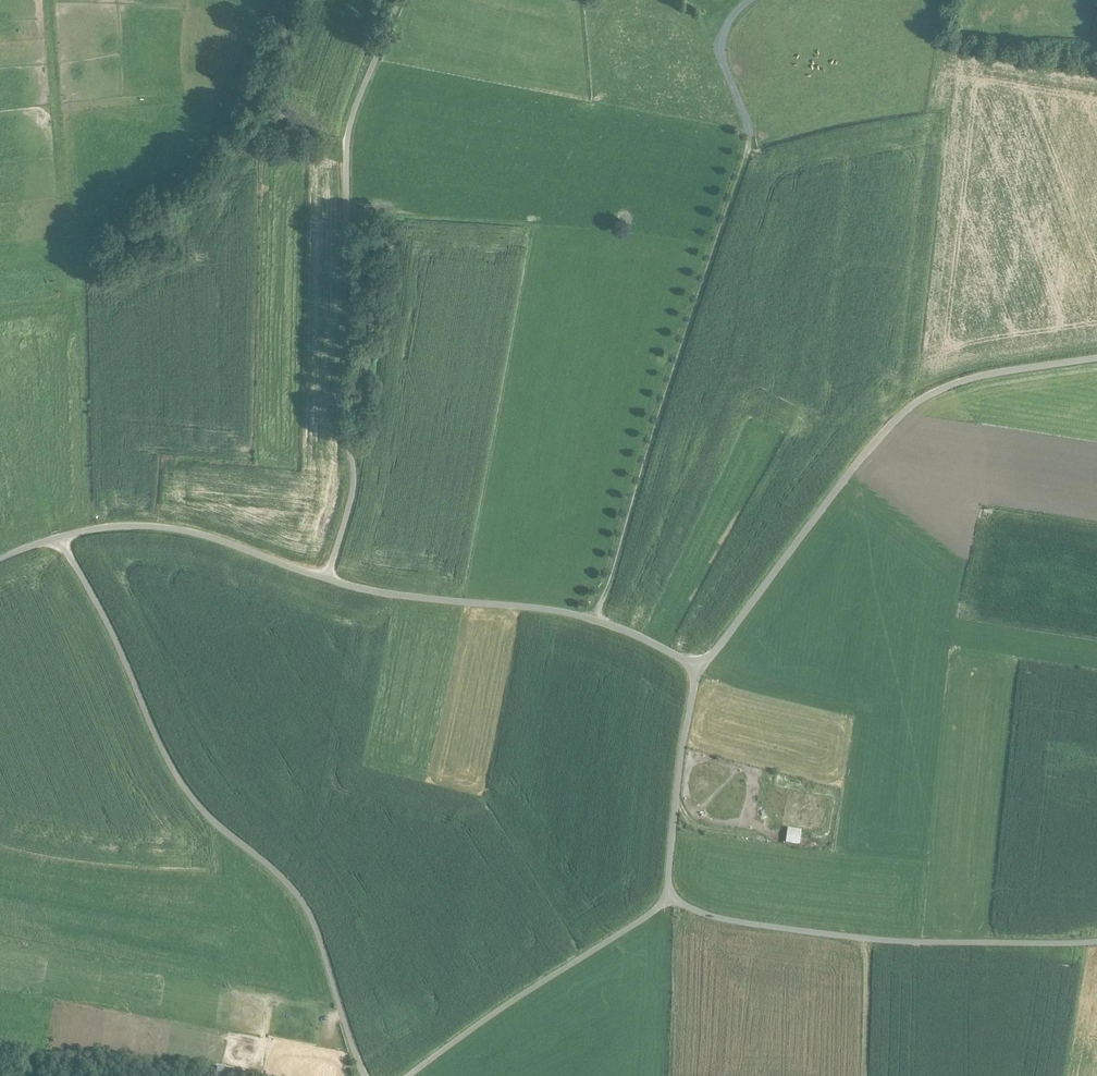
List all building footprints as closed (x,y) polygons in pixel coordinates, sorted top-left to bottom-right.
[(253,1075),(218,1067),(216,1075),(253,1075)]
